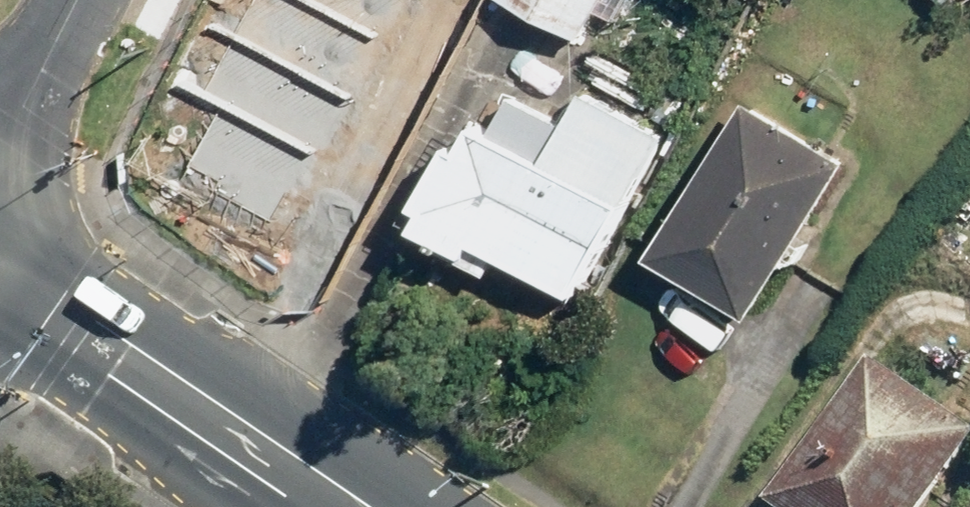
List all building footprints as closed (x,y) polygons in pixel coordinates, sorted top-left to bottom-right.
[(285,85),(403,150),(480,10),(462,0),(313,0),(299,25),(314,33),(285,85)] [(583,36),(603,0),(519,0),(583,36)] [(514,94),(495,131),(480,123),(468,145),(458,139),(426,200),(433,204),(424,223),(479,251),(485,240),(583,291),(667,131),(587,89),(569,122),(514,94)] [(751,99),(656,254),(755,313),(849,158),(751,99)] [(951,253),(969,267),(969,229),(951,253)] [(774,505),(778,506),(932,506),(969,450),(969,422),(873,357),(774,505)]
